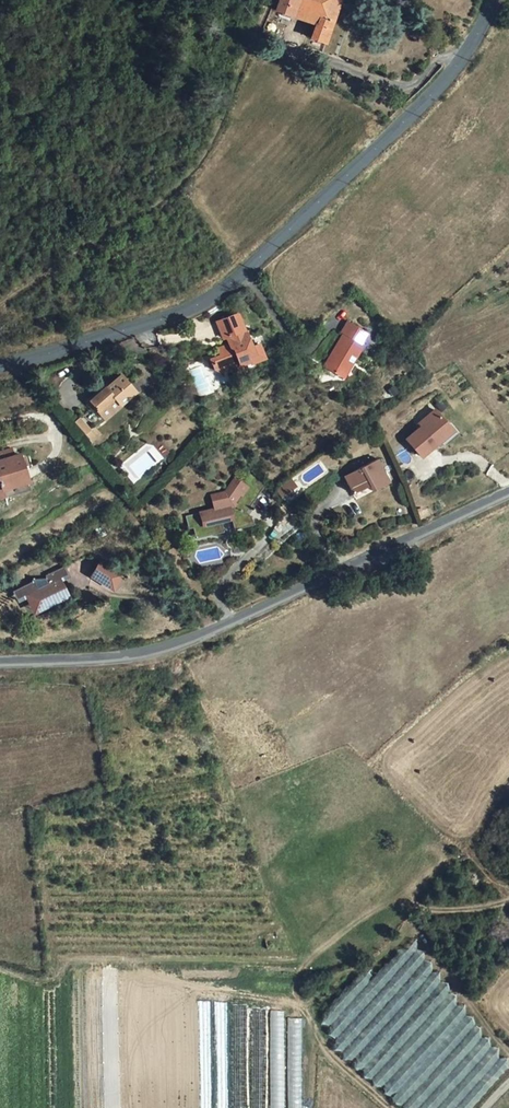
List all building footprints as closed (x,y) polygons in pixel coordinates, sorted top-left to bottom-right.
[(320,60),(338,0),(274,0),(270,10),(293,19),(296,8),(314,14),(310,26),(301,54),(320,60)] [(293,19),(310,26),(314,14),(296,8),(293,19)] [(225,315),(202,322),(206,337),(210,337),(212,346),(208,348),(202,356),(202,360),(191,362),(194,371),(200,375),(210,372),(217,375),(220,370),(229,367),(227,359),(236,357),(225,315)] [(369,335),(348,322),(342,332),(344,335),(324,367),(341,376),(346,367),(352,371),(366,347),(363,345),(369,335)] [(101,383),(84,395),(101,416),(133,391),(120,374),(105,387),(101,383)] [(428,446),(446,433),(432,414),(414,427),(416,430),(401,440),(414,459),(429,448),(428,446)] [(19,463),(10,439),(4,442),(0,443),(0,472),(19,463)] [(361,486),(364,493),(382,486),(372,460),(335,475),(343,494),(361,486)] [(236,506),(256,481),(253,478),(249,474),(242,468),(233,480),(216,501),(206,503),(176,510),(179,523),(184,522),(186,532),(214,526),(211,515),(221,512),(224,524),(244,519),(243,517),(243,516),(242,514),(241,512),(240,509),(238,508),(236,506)] [(204,490),(206,503),(216,501),(233,480),(226,474),(215,487),(204,490)] [(276,489),(288,482),(283,475),(272,482),(276,489)] [(108,573),(91,554),(79,566),(89,578),(93,574),(99,581),(108,573)] [(56,569),(51,560),(45,563),(49,572),(56,569)] [(51,584),(54,581),(49,572),(45,563),(9,582),(13,590),(17,598),(26,594),(31,603),(55,591),(51,584)] [(31,603),(26,594),(17,598),(22,607),(31,603)] [(341,1042),(335,1050),(379,1084),(382,1079),(375,1073),(379,1068),(370,1061),(376,1054),(370,1050),(369,1051),(349,1036),(350,1035),(341,1028),(350,1017),(343,1012),(347,1006),(355,1013),(360,1006),(353,1001),(351,1003),(343,997),(324,1022),(330,1027),(327,1032),(341,1042)]
